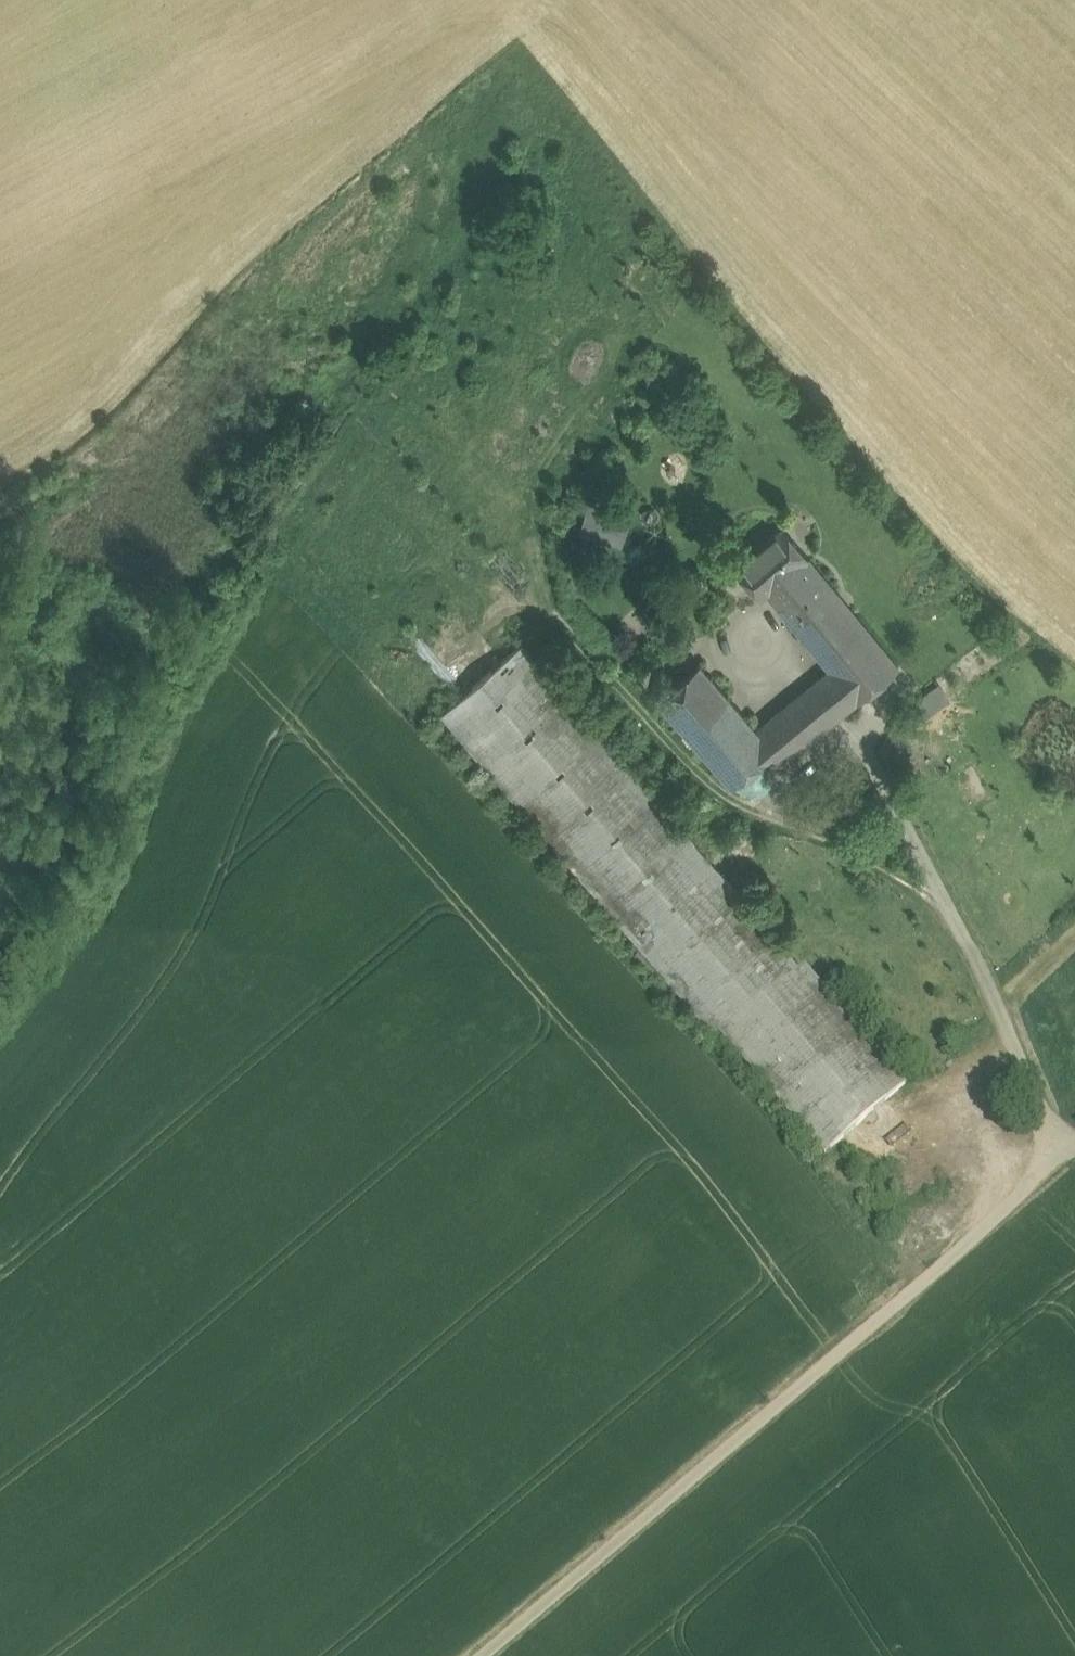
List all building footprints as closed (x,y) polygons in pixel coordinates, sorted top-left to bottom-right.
[(592,506),(584,536),(623,547),(631,516),(592,506)] [(809,556),(782,525),(734,566),(761,596),(766,592),(777,606),(820,571),(808,556),(809,556)] [(856,614),(820,571),(777,606),(829,668),(812,682),(787,702),(814,735),(898,666),(856,614)] [(906,1085),(522,642),(441,712),(824,1156),(906,1085)] [(738,677),(715,649),(699,663),(722,691),(738,677)] [(722,691),(699,663),(658,699),(732,785),(771,750),(722,691)] [(787,702),(771,717),(738,677),(722,691),(771,750),(782,763),(814,735),(787,702)] [(941,682),(930,689),(940,703),(950,695),(941,682)]
